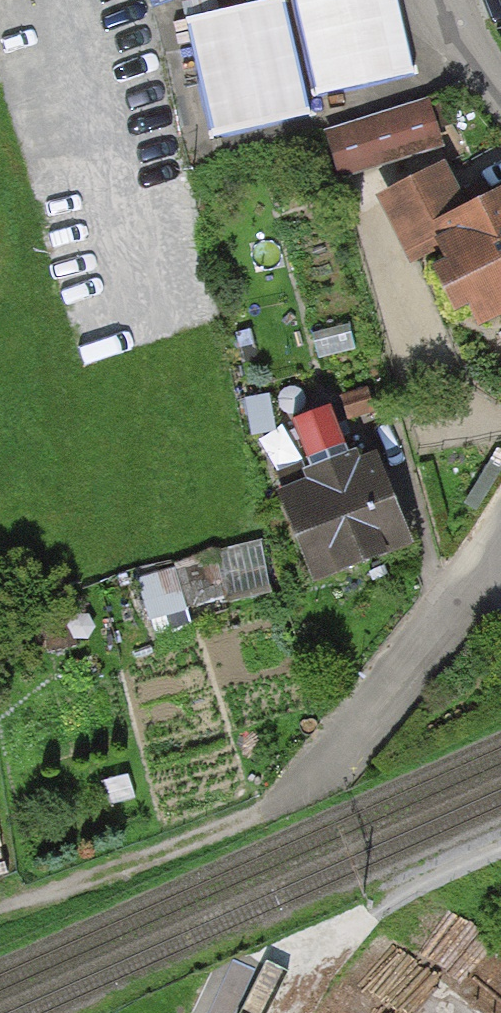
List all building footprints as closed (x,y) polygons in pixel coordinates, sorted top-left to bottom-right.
[(178,17),(205,138),(301,117),(276,0),(256,0),(178,17)] [(310,100),(407,79),(390,0),(288,0),(310,100)] [(422,92),(320,123),(336,174),(438,143),(422,92)] [(462,149),(379,192),(453,334),(500,309),(500,224),(462,149)] [(402,543),(363,440),(261,478),(300,582),(402,543)]
